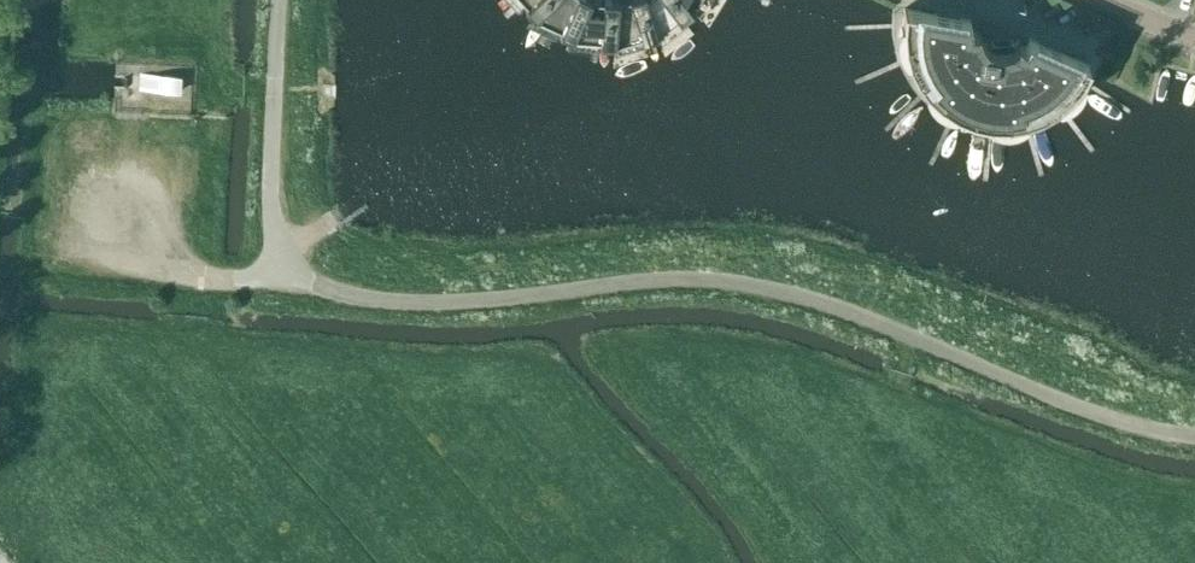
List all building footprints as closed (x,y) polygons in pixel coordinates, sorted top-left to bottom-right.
[(525,3),(536,15),(541,9),(540,9),(549,0),(528,0),(525,3)] [(540,9),(541,9),(563,19),(559,28),(574,34),(576,29),(575,29),(588,0),(549,0),(540,9)] [(618,1),(618,0),(610,0),(610,1),(593,0),(588,0),(575,29),(576,29),(600,30),(599,39),(615,40),(615,33),(614,33),(617,2),(618,1)] [(618,1),(617,2),(614,33),(615,33),(639,26),(641,35),(656,31),(654,24),(646,0),(623,0),(618,1)] [(654,24),(674,9),(679,16),(692,7),(687,1),(686,0),(646,0),(654,24)] [(970,28),(970,20),(904,8),(902,25),(904,42),(909,60),(916,76),(927,90),(940,103),(955,112),(972,119),(989,123),(1007,123),(1025,120),(1042,114),(1057,105),(1071,93),(1082,79),(1089,65),(1028,38),(1024,44),(1018,40),(1017,41),(1014,43),(1011,40),(1010,40),(1011,42),(992,43),(992,42),(991,41),(989,45),(986,44),(980,37),(977,30),(977,28),(970,28)] [(139,91),(178,93),(179,76),(139,74),(139,91)]
